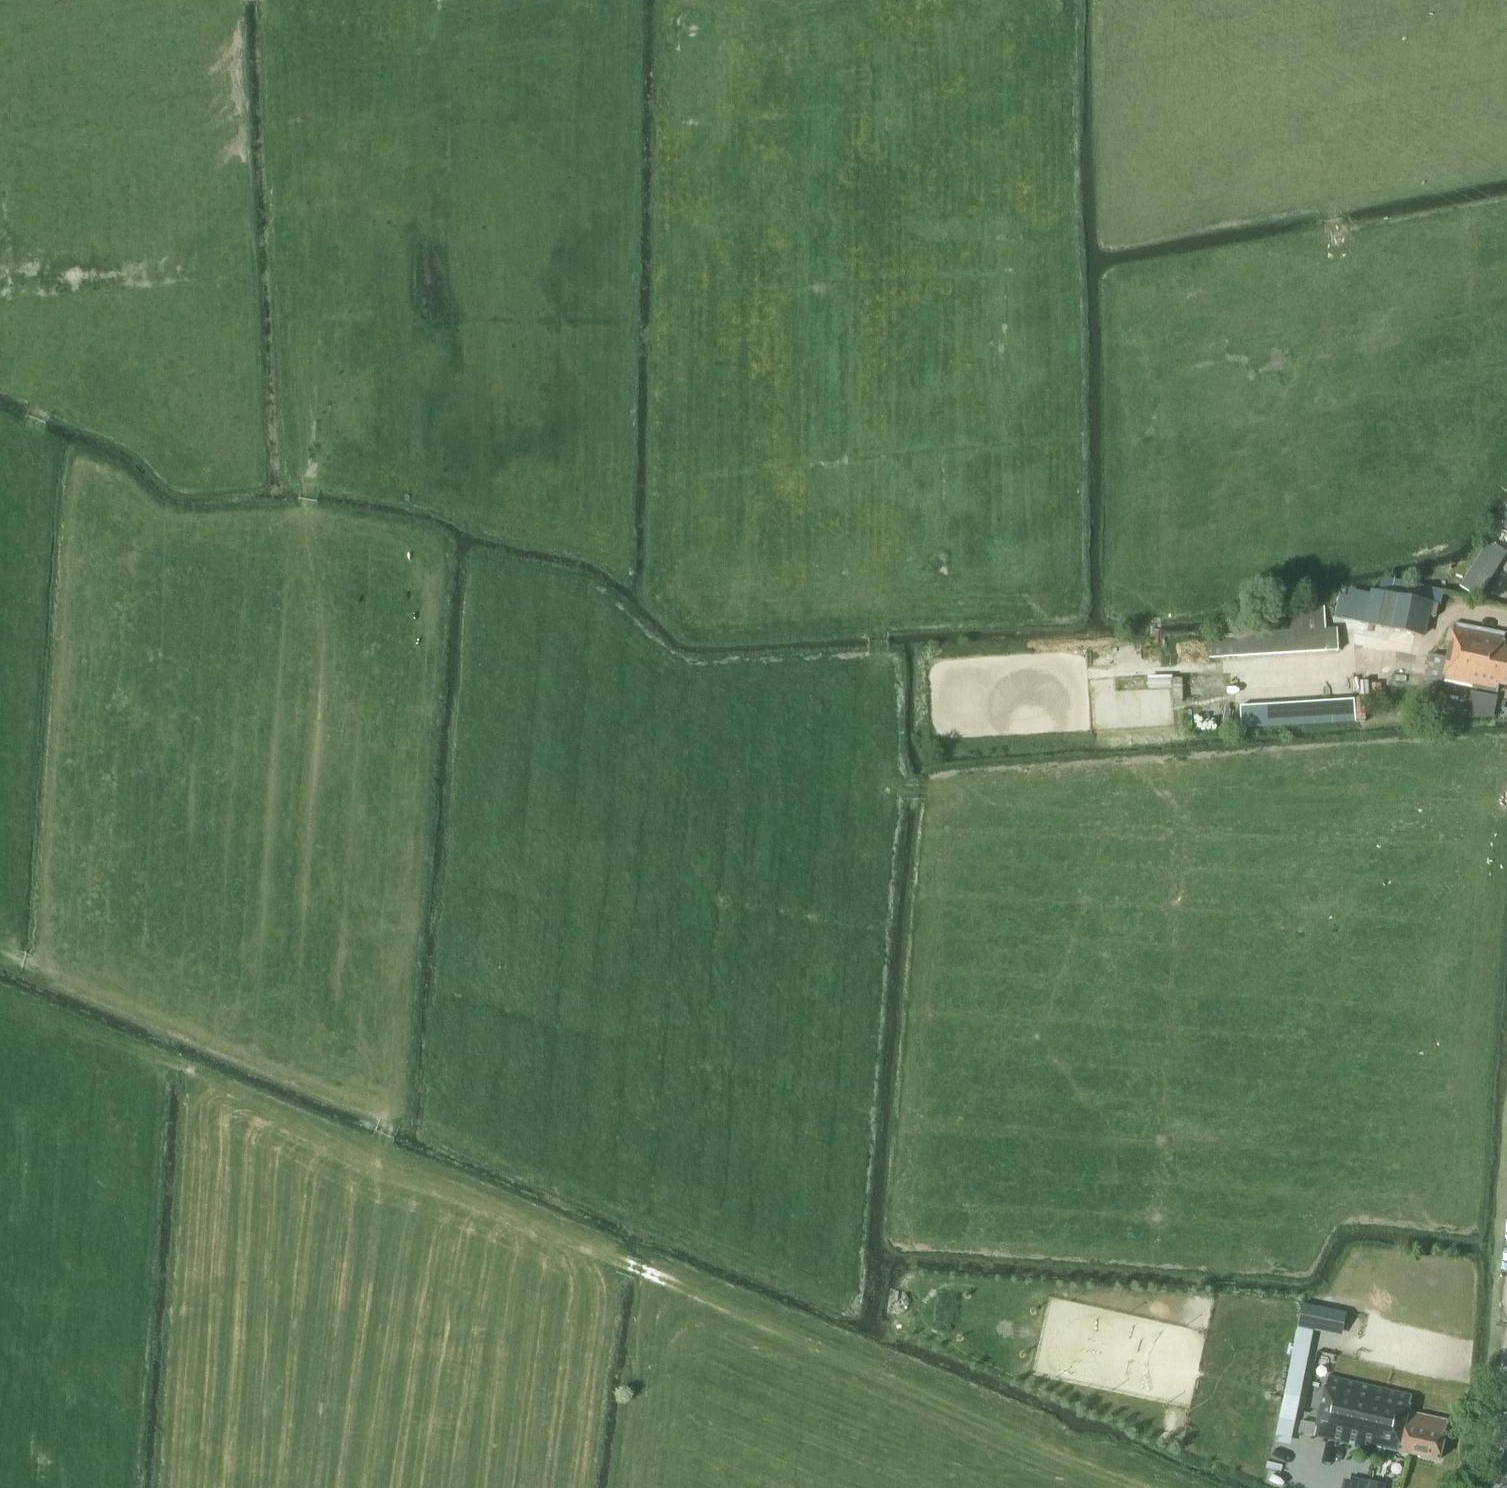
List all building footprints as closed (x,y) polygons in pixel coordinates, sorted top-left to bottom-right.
[(1501,564),(1506,555),(1487,543),(1482,551),(1501,564)] [(1496,573),(1501,564),(1482,551),(1476,560),(1496,573)] [(1490,582),(1496,573),(1476,560),(1471,569),(1490,582)] [(1485,590),(1490,582),(1471,569),(1465,578),(1485,590)] [(1479,599),(1485,590),(1465,578),(1461,585),(1479,599)] [(1383,582),(1383,583),(1380,593),(1372,592),(1371,595),(1355,592),(1354,594),(1351,594),(1350,596),(1348,595),(1346,600),(1335,597),(1329,616),(1365,624),(1364,625),(1425,638),(1429,617),(1436,618),(1443,591),(1389,580),(1388,583),(1383,582)] [(1304,612),(1306,654),(1326,653),(1326,652),(1325,633),(1325,629),(1324,611),(1304,612)] [(1289,631),(1291,655),(1306,654),(1304,612),(1301,612),(1301,614),(1288,615),(1289,631)] [(1443,683),(1496,692),(1499,686),(1506,687),(1506,649),(1503,648),(1505,635),(1455,626),(1448,659),(1443,683)] [(1274,632),(1276,656),(1291,655),(1289,631),(1274,632)] [(1259,633),(1261,657),(1276,656),(1274,632),(1259,633)] [(1244,634),(1246,658),(1261,657),(1259,633),(1244,634)] [(1325,633),(1326,652),(1337,652),(1336,633),(1325,633)] [(1229,638),(1230,659),(1246,658),(1244,634),(1235,635),(1235,637),(1229,638)] [(1229,638),(1214,639),(1215,660),(1230,659),(1229,638)] [(1443,683),(1448,659),(1430,656),(1425,680),(1443,683)] [(1382,691),(1381,683),(1370,683),(1370,692),(1382,691)] [(1498,696),(1472,691),(1467,718),(1494,718),(1498,696)] [(1350,699),(1351,721),(1362,720),(1361,698),(1350,699)] [(1350,699),(1339,700),(1340,721),(1351,721),(1350,699)] [(1328,700),(1317,701),(1318,723),(1329,722),(1328,700)] [(1340,721),(1339,700),(1328,700),(1329,722),(1340,721)] [(1318,723),(1317,701),(1306,702),(1307,723),(1318,723)] [(1296,724),(1295,702),(1284,703),(1285,725),(1296,724)] [(1306,702),(1295,702),(1296,724),(1307,723),(1306,702)] [(1284,703),(1272,704),(1274,725),(1285,725),(1284,703)] [(1261,704),(1250,705),(1252,727),(1263,726),(1261,704)] [(1274,725),(1272,704),(1261,704),(1263,726),(1274,725)] [(1252,727),(1250,705),(1239,706),(1241,727),(1252,727)] [(1299,1321),(1343,1331),(1347,1313),(1303,1303),(1299,1321)] [(1330,1369),(1336,1353),(1320,1348),(1314,1363),(1330,1369)] [(1331,1377),(1316,1439),(1384,1455),(1385,1449),(1439,1461),(1448,1423),(1409,1412),(1413,1397),(1348,1382),(1331,1377)] [(1368,1487),(1386,1487),(1387,1484),(1369,1480),(1368,1487)]
